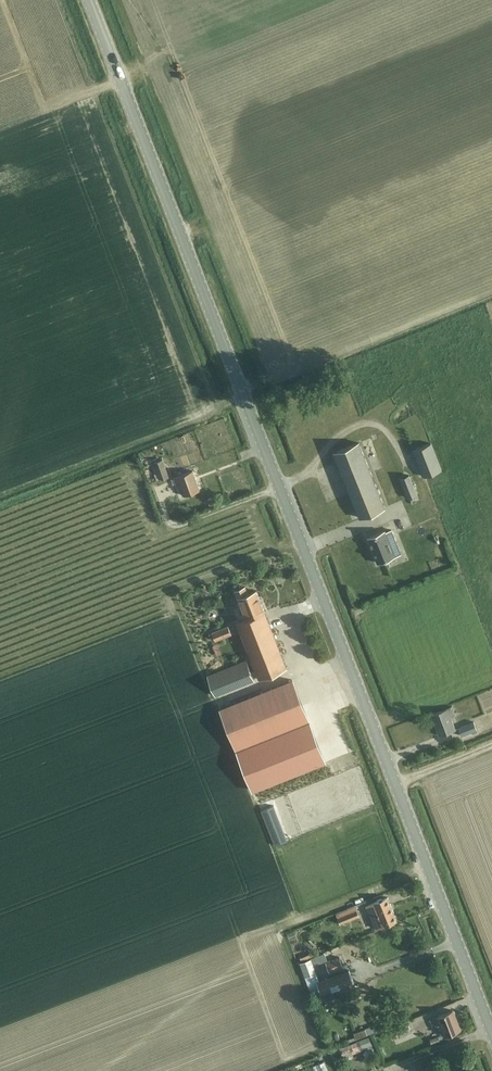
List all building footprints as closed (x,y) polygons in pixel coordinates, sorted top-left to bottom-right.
[(359,442),(334,453),(360,517),(386,507),(359,442)] [(431,443),(414,450),(424,476),(441,470),(431,443)] [(366,447),(369,455),(374,453),(371,445),(366,447)] [(155,462),(162,479),(170,476),(163,459),(155,462)] [(193,470),(178,476),(180,483),(177,484),(179,489),(183,488),(185,495),(200,490),(193,470)] [(401,478),(409,498),(417,494),(409,475),(401,478)] [(214,497),(207,500),(210,505),(216,503),(214,497)] [(402,497),(391,498),(392,510),(402,510),(402,497)] [(400,525),(406,539),(416,535),(414,532),(412,533),(408,522),(400,525)] [(385,530),(368,537),(375,556),(375,557),(378,563),(395,556),(393,549),(392,547),(398,544),(392,529),(385,532),(385,530)] [(260,678),(287,667),(257,591),(248,594),(245,587),(236,591),(247,618),(238,622),(256,668),(251,670),(247,660),(208,675),(216,695),(255,680),(253,676),(258,674),(260,678)] [(213,632),(216,640),(232,633),(229,625),(213,632)] [(292,679),(221,707),(237,748),(238,750),(254,790),(325,762),(312,730),(308,720),(292,679)] [(451,706),(431,714),(440,735),(455,728),(450,715),(454,713),(451,706)] [(474,721),(458,728),(461,736),(477,730),(474,721)] [(387,897),(367,906),(376,929),(397,920),(387,897)] [(338,917),(341,923),(359,916),(356,910),(338,917)] [(339,958),(326,963),(329,972),(342,967),(339,958)] [(312,995),(321,992),(322,995),(323,994),(326,1001),(336,997),(334,990),(354,983),(349,970),(319,981),(312,961),(301,965),(312,995)] [(453,1010),(437,1016),(445,1035),(460,1029),(453,1010)] [(408,1023),(393,1029),(396,1037),(412,1031),(408,1023)] [(365,1027),(354,1032),(357,1038),(375,1031),(373,1024),(365,1027)] [(368,1036),(356,1040),(359,1048),(371,1044),(368,1036)] [(315,1068),(326,1064),(323,1057),(312,1061),(315,1068)]
